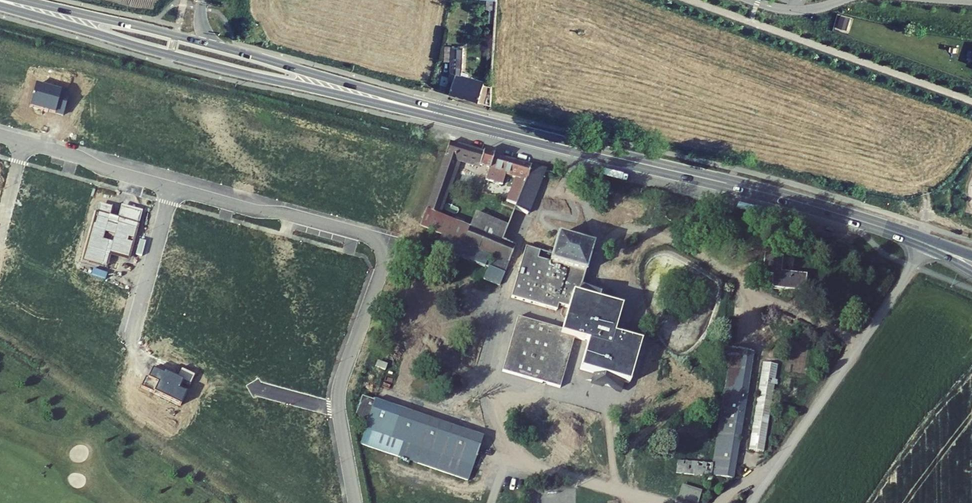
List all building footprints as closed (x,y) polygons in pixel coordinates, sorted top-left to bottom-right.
[(450,94),(491,106),(492,92),(491,87),(483,85),(484,82),(468,77),(469,74),(461,71),(462,67),(463,45),(461,45),(460,48),(452,47),(445,46),(444,61),(451,61),(451,72),(449,80),(453,80),(450,94)] [(68,94),(36,85),(30,107),(62,116),(68,94)] [(477,168),(482,148),(448,139),(417,224),(441,233),(489,251),(492,252),(510,259),(516,243),(499,236),(505,221),(473,209),(467,224),(438,214),(457,162),(477,168)] [(491,151),(482,148),(477,168),(485,170),(491,151)] [(527,160),(491,151),(485,170),(501,174),(520,179),(527,160)] [(543,165),(527,160),(520,179),(510,206),(527,212),(543,165)] [(501,174),(485,170),(482,180),(498,185),(501,174)] [(97,213),(84,261),(106,267),(109,255),(130,261),(143,211),(123,206),(119,219),(110,217),(113,207),(101,204),(98,213),(97,213)] [(451,251),(469,258),(470,255),(476,257),(475,261),(484,264),(489,251),(441,233),(436,246),(446,249),(447,246),(453,248),(451,251)] [(588,241),(554,233),(548,256),(543,255),(545,248),(528,243),(515,292),(557,302),(558,297),(568,300),(571,285),(594,291),(596,281),(579,277),(588,241)] [(777,245),(764,245),(764,265),(774,265),(775,275),(807,274),(807,259),(777,260),(777,245)] [(483,279),(501,286),(510,259),(492,252),(483,279)] [(562,323),(519,312),(505,367),(563,382),(575,331),(591,335),(584,361),(596,364),(595,371),(621,378),(623,371),(632,373),(642,331),(614,324),(621,298),(594,291),(571,285),(568,300),(562,323)] [(736,470),(752,347),(728,344),(713,458),(681,454),(680,463),(736,470)] [(782,358),(771,356),(757,443),(768,445),(782,358)] [(388,363),(379,360),(377,366),(386,369),(388,363)] [(146,378),(142,386),(181,405),(187,393),(181,390),(185,382),(191,385),(195,376),(182,370),(178,377),(155,366),(148,379),(146,378)] [(484,437),(364,396),(356,418),(368,422),(361,444),(469,481),(484,437)] [(694,502),(698,502),(702,490),(682,484),(677,498),(694,502)]
